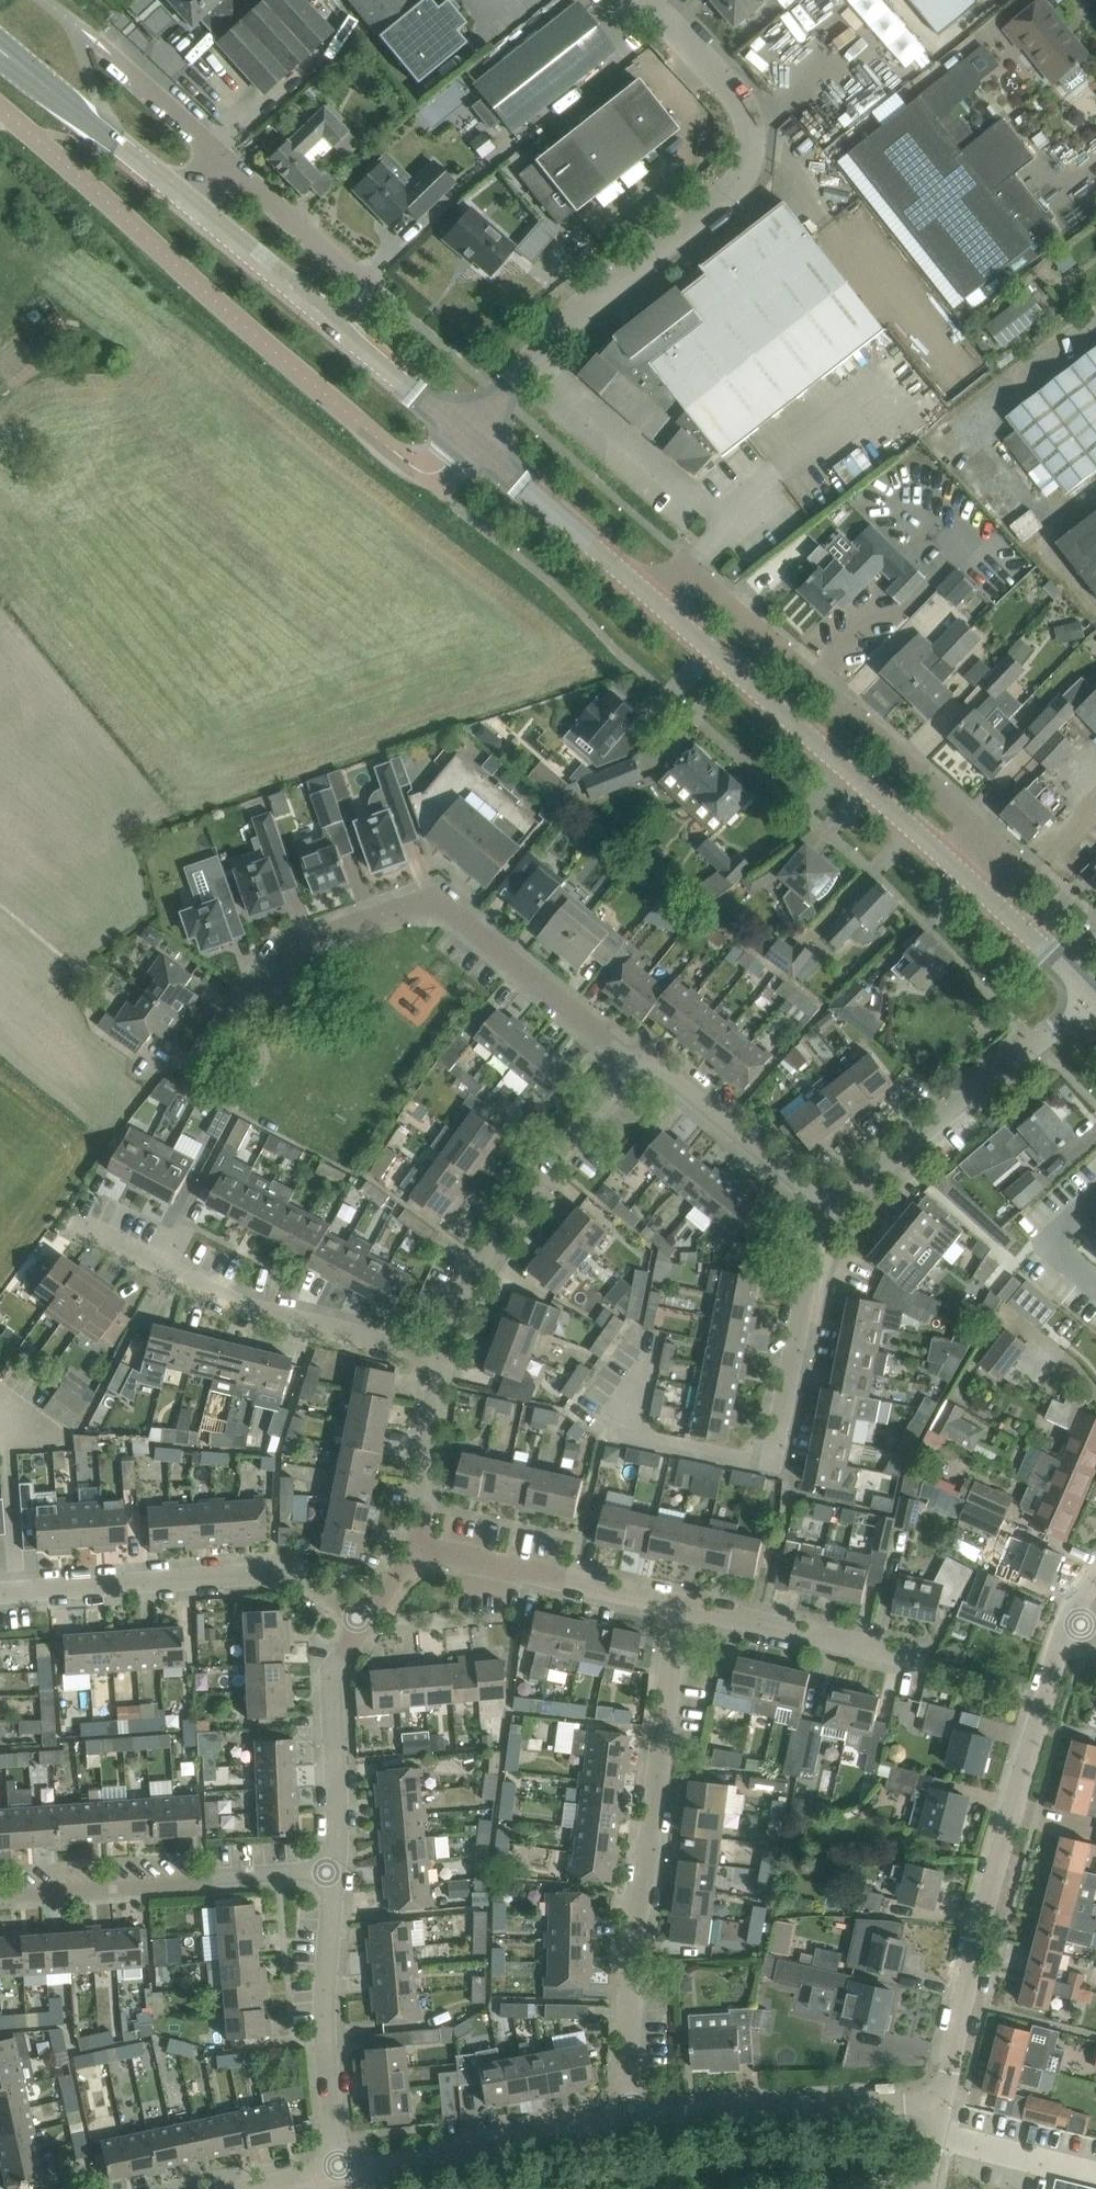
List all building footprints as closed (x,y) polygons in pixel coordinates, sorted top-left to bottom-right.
[(191,25),(198,20),(198,19),(219,0),(169,0),(191,25)] [(240,22),(218,42),(264,93),(331,32),(302,0),(265,0),(240,22)] [(240,22),(265,0),(220,0),(240,22)] [(378,36),(422,0),(348,0),(378,36)] [(417,83),(466,43),(455,31),(465,24),(449,4),(446,0),(437,8),(430,0),(422,0),(378,36),(417,83)] [(710,1),(721,13),(722,12),(736,28),(766,3),(764,0),(712,0),(710,1)] [(876,0),(805,0),(802,2),(829,40),(879,4),(876,0)] [(939,35),(979,2),(977,0),(910,0),(939,35)] [(1005,30),(1019,47),(1026,41),(1058,81),(1059,80),(1067,90),(1072,91),(1085,81),(1086,76),(1079,67),(1081,65),(1080,64),(1089,56),(1044,0),(1043,0),(1005,30)] [(483,96),(471,107),(489,130),(502,120),(511,131),(614,49),(577,3),(474,85),(483,96)] [(862,143),(850,152),(862,168),(893,206),(966,299),(974,308),(1006,282),(1006,276),(1002,270),(1007,266),(1014,276),(1050,248),(1046,243),(1062,231),(1016,172),(1034,158),(1035,159),(1036,158),(1004,118),(972,144),(948,113),(984,84),(981,81),(1001,66),(985,46),(966,61),(862,143)] [(678,130),(637,78),(534,160),(534,161),(518,175),(557,224),(574,211),(575,212),(678,130)] [(359,143),(348,132),(324,107),(308,122),(288,142),(287,141),(267,160),(301,195),(321,176),(302,156),(322,136),(343,158),(359,143)] [(464,119),(454,126),(463,139),(474,131),(464,119)] [(433,162),(415,181),(386,152),(376,163),(362,176),(365,179),(354,190),(388,225),(406,208),(416,219),(453,183),(433,162)] [(603,395),(624,414),(653,440),(673,417),(667,412),(678,399),(688,412),(718,450),(724,457),(886,330),(785,202),(703,266),(702,265),(701,266),(707,274),(683,293),(679,287),(615,337),(617,339),(602,356),(600,354),(581,376),(603,395)] [(490,274),(514,247),(471,209),(444,239),(460,253),(462,250),(490,274)] [(542,218),(515,249),(530,262),(555,234),(542,218)] [(1030,294),(988,326),(1003,345),(1045,314),(1030,294)] [(1041,334),(1034,340),(1039,346),(1046,341),(1041,334)] [(1007,418),(1017,430),(1004,440),(1048,498),(1061,487),(1067,495),(1095,472),(1095,349),(1007,418)] [(714,454),(718,450),(688,412),(677,424),(684,430),(666,450),(684,467),(685,466),(698,478),(707,467),(710,471),(717,466),(713,460),(717,456),(714,454)] [(1014,523),(1027,541),(1048,527),(1035,508),(1014,523)] [(1057,543),(1095,593),(1095,513),(1057,543)] [(821,570),(801,591),(827,615),(843,598),(849,603),(862,589),(882,569),(896,583),(889,591),(902,603),(926,578),(871,526),(862,535),(854,543),(859,549),(843,566),(821,545),(809,558),(821,570)] [(727,572),(734,581),(735,582),(745,574),(737,564),(727,572)] [(939,590),(956,606),(976,586),(959,569),(939,590)] [(1052,580),(1044,588),(1056,601),(1064,593),(1052,580)] [(948,634),(967,652),(980,639),(961,620),(948,634)] [(1082,620),(1069,624),(1073,641),(1087,637),(1082,620)] [(967,652),(948,634),(936,647),(921,633),(884,672),(908,695),(945,657),(954,666),(955,665),(967,652)] [(981,685),(998,700),(1027,670),(1024,666),(1037,651),(1021,638),(1011,651),(1010,654),(981,685)] [(955,665),(954,666),(945,657),(908,695),(932,717),(953,695),(945,687),(960,671),(955,665)] [(1077,711),(1089,699),(1075,685),(1066,696),(1061,693),(1024,733),(1010,719),(973,757),(994,778),(1019,753),(1018,752),(1024,746),(1035,756),(1059,730),(1077,711)] [(591,760),(598,766),(626,756),(614,745),(640,715),(613,692),(604,703),(599,699),(581,720),(596,733),(589,741),(600,750),(591,760)] [(1077,711),(1095,731),(1095,692),(1089,699),(1077,711)] [(1010,719),(998,708),(989,699),(976,712),(976,711),(951,737),(973,757),(1010,719)] [(485,725),(476,735),(497,753),(502,747),(501,739),(485,725)] [(1059,730),(1035,756),(1051,771),(1075,745),(1059,730)] [(702,796),(726,770),(725,769),(723,771),(697,746),(672,771),(699,797),(701,795),(702,796)] [(424,832),(488,886),(542,823),(518,803),(520,800),(501,782),(497,786),(459,753),(425,793),(423,792),(411,796),(411,795),(410,795),(423,832),(424,832)] [(482,766),(493,775),(504,763),(493,754),(482,766)] [(392,759),(401,787),(411,783),(402,756),(392,759)] [(401,787),(392,759),(391,759),(393,762),(377,768),(385,789),(382,790),(377,794),(373,800),(372,807),(374,814),(374,816),(358,822),(361,830),(357,831),(362,846),(366,845),(375,872),(384,869),(386,873),(400,868),(399,864),(408,861),(393,818),(410,812),(401,787)] [(597,774),(585,779),(593,798),(644,778),(636,759),(597,774)] [(544,762),(530,777),(548,792),(570,784),(544,762)] [(585,764),(572,779),(574,782),(577,781),(578,780),(579,781),(585,779),(597,774),(585,764)] [(729,821),(738,812),(753,796),(726,770),(702,796),(718,811),(729,821)] [(328,774),(308,781),(312,794),(333,787),(328,774)] [(1032,840),(1054,817),(1036,800),(1049,786),(1039,777),(1026,791),(1026,790),(1004,813),(1032,840)] [(548,792),(543,794),(551,801),(563,811),(569,804),(561,797),(582,789),(579,781),(578,780),(574,782),(570,784),(548,792)] [(333,787),(312,794),(324,827),(345,820),(333,787)] [(551,801),(540,814),(551,824),(563,811),(551,801)] [(291,863),(273,813),(256,819),(262,838),(255,840),(259,852),(249,856),(253,866),(238,871),(253,915),(286,904),(274,869),(291,863)] [(314,836),(295,842),(301,858),(303,858),(315,894),(350,881),(338,846),(337,846),(333,834),(315,840),(314,836)] [(700,847),(722,869),(736,883),(755,864),(741,850),(734,857),(712,835),(700,847)] [(793,887),(785,897),(795,921),(805,916),(811,922),(819,913),(814,903),(818,898),(820,900),(824,897),(829,893),(832,889),(835,884),(837,880),(836,878),(841,872),(827,859),(821,865),(803,849),(785,870),(798,881),(793,887)] [(542,908),(559,885),(563,880),(530,852),(510,877),(511,877),(512,875),(526,886),(512,903),(517,906),(516,907),(532,920),(542,908)] [(186,918),(183,921),(187,932),(191,932),(193,937),(200,935),(205,950),(207,949),(207,950),(210,952),(221,949),(222,945),(221,944),(234,940),(229,925),(243,921),(226,873),(220,855),(205,861),(211,879),(217,895),(199,901),(201,907),(185,913),(186,917),(186,918)] [(761,871),(772,865),(775,871),(776,871),(772,864),(745,879),(752,891),(767,882),(761,871)] [(715,900),(736,883),(722,869),(700,886),(715,900)] [(875,928),(901,902),(878,880),(826,933),(839,946),(866,919),(875,928)] [(561,953),(593,914),(559,885),(542,908),(555,919),(542,935),(546,939),(545,940),(561,953)] [(705,892),(695,901),(701,908),(711,900),(705,892)] [(655,908),(684,932),(695,919),(676,903),(675,904),(665,895),(655,908)] [(608,963),(627,941),(593,914),(561,953),(576,965),(577,964),(581,968),(594,952),(608,963)] [(711,938),(719,928),(710,920),(701,931),(711,938)] [(142,937),(157,948),(166,935),(151,925),(142,937)] [(720,946),(728,936),(719,928),(711,938),(720,946)] [(954,959),(929,934),(927,933),(893,969),(903,979),(909,973),(925,988),(954,959)] [(766,957),(796,980),(816,954),(800,941),(795,948),(781,937),(766,957)] [(750,968),(758,958),(747,949),(739,960),(750,968)] [(147,993),(181,1017),(191,1003),(194,1004),(200,995),(187,986),(194,976),(162,954),(149,973),(158,979),(147,993)] [(635,954),(605,990),(624,1005),(651,972),(639,962),(641,959),(635,954)] [(760,976),(768,966),(758,958),(750,968),(760,976)] [(664,983),(651,972),(624,1005),(643,1021),(677,980),(676,978),(671,984),(667,980),(664,983)] [(84,988),(75,979),(75,978),(65,987),(74,997),(84,988)] [(858,979),(830,1007),(872,1040),(886,1022),(865,1006),(875,997),(858,979)] [(652,1011),(670,1026),(699,992),(691,985),(688,988),(677,980),(643,1021),(644,1021),(652,1011)] [(789,998),(797,988),(787,980),(779,990),(789,998)] [(805,998),(806,997),(806,996),(797,988),(789,998),(798,1006),(803,1001),(805,998)] [(689,1042),(716,1010),(701,998),(703,995),(699,992),(671,1026),(689,1042)] [(172,1030),(181,1017),(147,993),(138,1007),(129,1001),(116,1020),(148,1042),(155,1032),(168,1041),(175,1032),(172,1030)] [(806,1025),(820,1008),(820,1007),(806,996),(806,997),(805,998),(803,1001),(798,1006),(800,1008),(794,1016),(806,1025)] [(476,1037),(495,1053),(518,1025),(499,1009),(476,1037)] [(716,1010),(689,1042),(708,1058),(737,1023),(728,1015),(725,1018),(716,1010)] [(831,1012),(817,1024),(823,1032),(838,1021),(831,1012)] [(727,1073),(753,1042),(738,1029),(741,1026),(737,1023),(708,1058),(727,1073)] [(513,1068),(536,1040),(518,1025),(495,1053),(513,1068)] [(472,1045),(460,1035),(459,1035),(438,1060),(450,1070),(459,1078),(467,1085),(474,1076),(457,1063),(472,1045)] [(531,1083),(554,1055),(536,1040),(513,1068),(531,1083)] [(753,1042),(727,1073),(746,1089),(757,1075),(774,1056),(775,1054),(765,1047),(763,1050),(753,1042)] [(786,1058),(798,1068),(809,1060),(797,1045),(786,1058)] [(887,1090),(895,1083),(871,1053),(850,1070),(878,1105),(891,1095),(887,1090)] [(550,1098),(573,1071),(554,1055),(531,1083),(550,1098)] [(790,1079),(795,1075),(781,1062),(780,1064),(778,1065),(790,1079)] [(865,1115),(878,1105),(850,1070),(830,1086),(853,1116),(861,1110),(865,1115)] [(176,1093),(182,1081),(171,1075),(164,1087),(176,1093)] [(467,1085),(478,1094),(485,1085),(474,1076),(467,1085)] [(176,1094),(165,1115),(178,1121),(189,1100),(188,1100),(192,1092),(193,1091),(194,1088),(182,1081),(176,1093),(176,1094)] [(846,1123),(853,1116),(830,1086),(809,1103),(837,1138),(850,1128),(846,1123)] [(489,1121),(497,1110),(472,1092),(464,1103),(475,1111),(459,1133),(495,1159),(504,1146),(499,1142),(505,1133),(489,1121)] [(507,1112),(514,1103),(503,1094),(497,1103),(507,1112)] [(507,1112),(518,1120),(525,1112),(514,1103),(507,1112)] [(824,1148),(837,1138),(809,1103),(788,1120),(812,1150),(820,1143),(824,1148)] [(420,1106),(413,1116),(422,1122),(429,1112),(420,1106)] [(1007,1124),(961,1165),(962,1166),(963,1165),(973,1177),(1017,1156),(1017,1157),(1027,1149),(1040,1164),(1048,1157),(1062,1145),(1063,1146),(1067,1142),(1066,1141),(1073,1135),(1048,1106),(1023,1128),(1024,1129),(1015,1136),(1007,1126),(1008,1125),(1007,1124)] [(207,1133),(219,1139),(232,1114),(220,1107),(207,1133)] [(995,1114),(987,1120),(987,1121),(994,1129),(1002,1123),(995,1114)] [(239,1150),(252,1124),(240,1118),(227,1143),(239,1150)] [(154,1138),(134,1128),(132,1132),(129,1137),(127,1136),(110,1170),(131,1181),(149,1147),(154,1138)] [(185,1130),(178,1147),(200,1158),(208,1140),(185,1130)] [(683,1147),(664,1131),(653,1144),(643,1136),(618,1166),(629,1175),(642,1159),(660,1174),(683,1147)] [(485,1172),(495,1159),(459,1133),(443,1154),(474,1176),(480,1168),(485,1172)] [(152,1192),(170,1158),(175,1149),(165,1144),(162,1142),(154,1138),(149,1147),(131,1181),(152,1192)] [(283,1156),(290,1143),(281,1139),(274,1151),(283,1156)] [(298,1164),(304,1151),(290,1143),(283,1156),(298,1164)] [(678,1189),(701,1162),(683,1147),(660,1174),(678,1189)] [(174,1203),(191,1169),(196,1160),(175,1149),(170,1158),(152,1192),(174,1203)] [(223,1151),(205,1186),(215,1191),(208,1204),(230,1215),(247,1181),(252,1172),(254,1168),(223,1151)] [(468,1184),(474,1176),(443,1154),(428,1175),(464,1201),(474,1188),(468,1184)] [(328,1179),(335,1167),(323,1161),(316,1173),(328,1179)] [(697,1204),(719,1177),(701,1162),(678,1189),(697,1204)] [(382,1181),(389,1170),(377,1163),(375,1167),(370,1173),(382,1181)] [(335,1167),(328,1179),(340,1185),(346,1173),(335,1167)] [(1030,1172),(1008,1191),(1024,1210),(1046,1190),(1030,1172)] [(454,1215),(464,1201),(428,1175),(412,1197),(443,1219),(449,1211),(454,1215)] [(1007,1249),(1016,1240),(947,1176),(940,1184),(938,1186),(1007,1249)] [(715,1219),(738,1192),(719,1177),(697,1204),(715,1219)] [(266,1191),(250,1225),(270,1236),(287,1202),(294,1189),(273,1178),(266,1191)] [(373,1196),(379,1187),(369,1180),(361,1191),(371,1199),(373,1196)] [(250,1225),(266,1191),(247,1181),(230,1215),(250,1225)] [(373,1196),(371,1199),(382,1207),(390,1196),(379,1187),(373,1196)] [(749,1231),(764,1214),(738,1192),(715,1219),(734,1235),(742,1225),(749,1231)] [(624,1218),(631,1210),(620,1200),(614,1209),(624,1218)] [(291,1247),(308,1213),(287,1202),(270,1236),(291,1247)] [(938,1203),(929,1213),(916,1202),(900,1221),(929,1245),(943,1256),(963,1232),(948,1219),(952,1215),(938,1203)] [(563,1227),(592,1251),(609,1230),(580,1207),(563,1227)] [(416,1231),(424,1220),(407,1208),(399,1219),(416,1231)] [(631,1210),(624,1218),(635,1226),(642,1219),(631,1210)] [(312,1258),(329,1223),(308,1213),(291,1247),(312,1258)] [(433,1244),(441,1233),(424,1220),(416,1231),(433,1244)] [(943,1256),(929,1245),(900,1221),(885,1239),(914,1263),(928,1274),(943,1256)] [(331,1276),(348,1243),(327,1232),(331,1224),(329,1223),(312,1258),(313,1258),(310,1265),(331,1276)] [(656,1232),(648,1226),(646,1229),(642,1233),(660,1247),(661,1248),(667,1240),(657,1231),(656,1232)] [(575,1272),(592,1251),(563,1227),(546,1248),(575,1272)] [(352,1287),(370,1254),(374,1245),(353,1234),(348,1243),(331,1276),(352,1287)] [(744,1254),(774,1258),(776,1243),(746,1239),(744,1254)] [(928,1274),(914,1263),(885,1239),(870,1257),(899,1282),(909,1286),(915,1289),(928,1274)] [(982,1239),(974,1250),(986,1260),(989,1255),(994,1248),(982,1239)] [(667,1240),(661,1248),(671,1257),(678,1249),(667,1240)] [(557,1293),(575,1272),(546,1248),(528,1269),(557,1293)] [(697,1252),(682,1252),(682,1261),(698,1260),(697,1252)] [(373,1298),(391,1265),(370,1254),(352,1287),(373,1298)] [(61,1322),(96,1274),(88,1268),(85,1272),(61,1255),(54,1264),(44,1256),(23,1283),(34,1291),(31,1295),(47,1307),(45,1310),(61,1322)] [(1001,1265),(989,1255),(986,1260),(975,1276),(985,1284),(1001,1265)] [(658,1259),(654,1280),(670,1283),(671,1277),(681,1279),(684,1265),(674,1263),(658,1259)] [(710,1279),(708,1291),(721,1294),(755,1300),(762,1268),(739,1263),(737,1272),(726,1270),(725,1273),(723,1282),(710,1279)] [(391,1265),(373,1298),(395,1310),(412,1276),(391,1265)] [(646,1288),(649,1271),(637,1269),(634,1286),(646,1288)] [(96,1274),(61,1322),(77,1334),(80,1330),(96,1342),(99,1338),(110,1346),(130,1319),(119,1311),(125,1302),(101,1285),(105,1280),(96,1274)] [(1015,1276),(998,1296),(1002,1299),(1023,1317),(1032,1324),(1050,1303),(1052,1300),(1028,1280),(1024,1284),(1015,1276)] [(634,1286),(627,1317),(639,1320),(646,1288),(634,1286)] [(930,1308),(934,1298),(915,1289),(909,1286),(904,1295),(930,1308)] [(648,1308),(658,1311),(661,1292),(652,1290),(648,1308)] [(984,1304),(996,1311),(1002,1299),(998,1296),(992,1290),(984,1304)] [(553,1335),(563,1309),(515,1292),(506,1317),(541,1330),(553,1335)] [(751,1324),(755,1301),(721,1294),(716,1317),(751,1324)] [(923,1322),(930,1308),(904,1295),(897,1309),(905,1313),(923,1322)] [(905,1313),(897,1309),(888,1303),(850,1296),(846,1320),(862,1323),(883,1327),(901,1331),(905,1313)] [(605,1307),(596,1321),(604,1327),(614,1313),(605,1307)] [(654,1329),(658,1311),(648,1308),(644,1327),(654,1329)] [(616,1314),(606,1329),(615,1336),(626,1322),(616,1314)] [(553,1335),(541,1330),(506,1317),(497,1342),(532,1355),(541,1332),(553,1336),(553,1335)] [(746,1347),(751,1324),(716,1317),(711,1340),(746,1347)] [(878,1350),(883,1327),(862,1323),(846,1320),(841,1343),(862,1347),(878,1350)] [(143,1362),(137,1383),(161,1389),(166,1367),(176,1330),(152,1324),(143,1362)] [(21,1338),(7,1327),(1,1335),(15,1346),(21,1338)] [(999,1340),(982,1361),(1001,1376),(1028,1342),(1013,1330),(1009,1327),(999,1340)] [(605,1350),(615,1336),(605,1329),(595,1343),(605,1350)] [(189,1373),(199,1336),(176,1330),(166,1367),(189,1373)] [(212,1379),(222,1341),(199,1336),(189,1373),(212,1379)] [(741,1371),(746,1347),(711,1340),(707,1364),(741,1371)] [(212,1379),(210,1390),(233,1396),(244,1347),(222,1341),(212,1379)] [(530,1373),(526,1371),(532,1355),(497,1342),(485,1373),(495,1376),(497,1372),(507,1375),(501,1393),(531,1400),(537,1385),(530,1373)] [(663,1355),(673,1357),(676,1343),(666,1342),(663,1355)] [(889,1352),(878,1350),(862,1347),(841,1343),(836,1366),(874,1374),(885,1376),(889,1352)] [(33,1361),(39,1352),(32,1346),(25,1355),(33,1361)] [(244,1347),(233,1396),(256,1401),(258,1390),(267,1353),(244,1347)] [(957,1370),(963,1359),(951,1352),(945,1363),(957,1370)] [(267,1353),(258,1390),(282,1396),(291,1358),(267,1353)] [(670,1371),(673,1357),(663,1355),(661,1369),(670,1371)] [(50,1371),(56,1362),(49,1357),(43,1366),(50,1371)] [(120,1363),(107,1388),(118,1394),(131,1369),(120,1363)] [(581,1384),(591,1370),(581,1363),(571,1377),(581,1384)] [(950,1382),(957,1370),(945,1363),(938,1375),(950,1382)] [(737,1394),(741,1371),(707,1364),(702,1387),(737,1394)] [(304,1381),(316,1385),(321,1368),(309,1365),(304,1381)] [(352,1392),(389,1399),(394,1373),(357,1365),(352,1392)] [(869,1397),(874,1374),(836,1366),(832,1389),(869,1397)] [(60,1380),(81,1396),(89,1385),(67,1370),(60,1380)] [(571,1399),(581,1384),(571,1377),(561,1392),(571,1399)] [(310,1402),(316,1385),(304,1381),(299,1398),(310,1402)] [(56,1419),(73,1396),(60,1386),(43,1409),(56,1419)] [(732,1417),(737,1394),(702,1387),(697,1410),(732,1417)] [(869,1397),(832,1389),(824,1387),(820,1411),(857,1418),(873,1422),(877,1399),(869,1397)] [(654,1402),(663,1403),(666,1390),(657,1388),(654,1402)] [(383,1426),(389,1399),(352,1392),(347,1418),(383,1426)] [(1047,1415),(1073,1426),(1072,1430),(1067,1441),(1060,1456),(1095,1473),(1095,1471),(1095,1418),(1081,1412),(1087,1400),(1070,1393),(1065,1405),(1054,1400),(1047,1415)] [(73,1396),(56,1419),(69,1428),(86,1405),(73,1396)] [(496,1424),(499,1412),(501,1399),(488,1396),(483,1422),(496,1424)] [(932,1414),(939,1402),(926,1396),(920,1408),(932,1414)] [(501,1399),(499,1412),(511,1415),(514,1402),(501,1399)] [(985,1429),(962,1417),(967,1409),(949,1400),(933,1429),(949,1439),(950,1438),(974,1452),(985,1429)] [(661,1417),(663,1403),(654,1402),(651,1415),(661,1417)] [(280,1438),(288,1410),(275,1405),(266,1433),(280,1438)] [(546,1422),(549,1410),(536,1407),(533,1419),(546,1422)] [(925,1426),(932,1414),(920,1408),(913,1419),(925,1426)] [(559,1424),(561,1413),(549,1410),(546,1422),(559,1424)] [(727,1441),(732,1418),(732,1417),(697,1410),(692,1434),(727,1441)] [(854,1430),(857,1418),(820,1411),(815,1434),(852,1441),(854,1430)] [(290,1430),(302,1434),(307,1419),(294,1415),(290,1430)] [(378,1452),(383,1426),(347,1418),(341,1445),(378,1452)] [(579,1440),(587,1430),(576,1422),(569,1432),(579,1440)] [(175,1441),(176,1428),(162,1427),(161,1440),(175,1441)] [(175,1441),(188,1442),(189,1429),(176,1428),(175,1441)] [(297,1452),(302,1434),(290,1430),(284,1447),(297,1452)] [(223,1446),(224,1433),(210,1431),(209,1445),(223,1446)] [(224,1433),(223,1446),(245,1448),(247,1435),(237,1434),(224,1433)] [(533,1433),(531,1444),(539,1446),(541,1435),(533,1433)] [(73,1434),(74,1450),(97,1449),(96,1436),(73,1434)] [(848,1465),(852,1441),(815,1434),(810,1458),(848,1465)] [(908,1457),(915,1445),(903,1438),(897,1450),(908,1457)] [(132,1439),(133,1453),(149,1453),(148,1446),(148,1441),(148,1440),(132,1439)] [(568,1441),(564,1457),(575,1459),(578,1444),(577,1443),(568,1441)] [(373,1479),(378,1452),(341,1445),(336,1471),(373,1479)] [(607,1445),(604,1460),(613,1462),(620,1457),(622,1448),(607,1445)] [(168,1459),(169,1447),(156,1446),(155,1458),(168,1459)] [(181,1460),(182,1449),(169,1447),(168,1459),(181,1460)] [(642,1464),(645,1452),(628,1448),(625,1460),(642,1464)] [(215,1462),(216,1450),(203,1449),(202,1461),(215,1462)] [(227,1463),(228,1452),(216,1450),(215,1462),(227,1463)] [(890,1462),(884,1472),(900,1475),(902,1469),(908,1457),(897,1450),(890,1462)] [(1042,1450),(1029,1478),(1036,1481),(1082,1503),(1095,1473),(1060,1456),(1051,1452),(1050,1454),(1042,1450)] [(63,1451),(53,1452),(54,1469),(65,1468),(63,1451)] [(660,1467),(662,1455),(645,1452),(642,1464),(660,1467)] [(480,1496),(488,1458),(464,1453),(456,1490),(480,1496)] [(260,1470),(273,1471),(275,1457),(261,1455),(260,1470)] [(122,1487),(136,1487),(134,1458),(121,1458),(122,1487)] [(504,1501),(512,1464),(488,1458),(480,1496),(504,1501)] [(810,1458),(806,1481),(828,1486),(825,1498),(856,1504),(858,1491),(856,1490),(861,1468),(848,1465),(810,1458)] [(692,1474),(695,1462),(680,1459),(678,1471),(675,1486),(690,1489),(692,1474)] [(690,1489),(689,1493),(717,1499),(724,1468),(695,1462),(692,1474),(690,1489)] [(528,1506),(536,1469),(512,1464),(504,1501),(528,1506)] [(551,1512),(560,1474),(536,1469),(528,1506),(551,1512)] [(748,1485),(750,1473),(733,1470),(731,1482),(748,1485)] [(368,1505),(373,1479),(336,1471),(331,1498),(368,1505)] [(895,1524),(914,1528),(925,1481),(907,1472),(896,1518),(895,1524)] [(765,1489),(767,1477),(750,1473),(748,1485),(765,1489)] [(576,1517),(584,1480),(560,1474),(551,1512),(576,1517)] [(293,1494),(293,1477),(281,1477),(281,1494),(293,1494)] [(1006,1513),(1014,1497),(976,1480),(975,1482),(967,1478),(959,1494),(969,1499),(970,1498),(1006,1513)] [(1029,1486),(1021,1504),(1024,1511),(1035,1515),(1031,1523),(1066,1539),(1082,1503),(1036,1481),(1035,1483),(1034,1485),(1029,1486)] [(33,1482),(19,1483),(22,1532),(24,1532),(23,1528),(35,1527),(37,1550),(48,1549),(49,1555),(59,1554),(57,1516),(56,1503),(35,1505),(34,1493),(33,1482)] [(242,1541),(265,1539),(262,1494),(254,1495),(254,1498),(239,1499),(242,1541)] [(292,1512),(293,1494),(281,1494),(280,1512),(292,1512)] [(885,1496),(882,1510),(892,1513),(895,1499),(885,1496)] [(64,1497),(56,1498),(56,1503),(57,1516),(59,1554),(71,1553),(71,1547),(82,1546),(78,1502),(65,1503),(64,1497)] [(196,1544),(219,1543),(216,1497),(208,1498),(208,1502),(193,1503),(196,1544)] [(242,1541),(239,1499),(225,1500),(224,1497),(216,1497),(219,1543),(242,1541)] [(115,1544),(127,1543),(124,1498),(101,1500),(105,1551),(116,1550),(115,1544)] [(362,1532),(368,1505),(331,1498),(325,1524),(362,1532)] [(996,1534),(1006,1513),(970,1498),(969,1499),(961,1517),(996,1534)] [(94,1552),(105,1551),(101,1500),(78,1502),(82,1546),(93,1545),(94,1552)] [(196,1544),(193,1503),(179,1504),(178,1500),(169,1501),(173,1546),(196,1544)] [(149,1548),(173,1546),(169,1501),(163,1502),(163,1505),(146,1506),(149,1548)] [(816,1503),(813,1519),(831,1522),(834,1506),(816,1503)] [(624,1548),(632,1511),(605,1505),(599,1532),(594,1531),(592,1541),(624,1548)] [(845,1507),(844,1509),(842,1520),(854,1523),(857,1509),(845,1507)] [(650,1554),(658,1517),(632,1511),(624,1548),(650,1554)] [(895,1524),(896,1518),(879,1514),(871,1548),(872,1549),(871,1554),(849,1549),(839,1597),(863,1603),(872,1562),(886,1565),(895,1524)] [(676,1559),(684,1523),(658,1517),(650,1554),(676,1559)] [(711,1529),(703,1565),(729,1571),(737,1534),(740,1524),(713,1518),(711,1529)] [(703,1565),(711,1529),(684,1523),(676,1559),(703,1565)] [(357,1558),(362,1532),(325,1524),(320,1551),(357,1558)] [(291,1545),(291,1527),(279,1527),(278,1544),(291,1545)] [(737,1534),(729,1571),(755,1577),(763,1540),(737,1534)] [(824,1547),(810,1544),(788,1539),(782,1566),(795,1569),(791,1587),(815,1592),(824,1547)] [(1023,1574),(1051,1585),(1062,1554),(1034,1544),(1029,1557),(1006,1548),(1000,1565),(1023,1574)] [(848,1549),(846,1558),(824,1554),(826,1548),(824,1547),(815,1592),(839,1597),(849,1549),(848,1549)] [(940,1600),(957,1603),(974,1569),(949,1556),(936,1578),(903,1571),(894,1612),(936,1621),(940,1600)] [(1007,1613),(1001,1627),(1030,1638),(1043,1605),(996,1587),(1000,1577),(981,1570),(968,1602),(974,1604),(997,1613),(1000,1611),(1007,1613)] [(958,1616),(957,1619),(967,1623),(968,1620),(974,1604),(968,1602),(963,1600),(962,1603),(957,1616),(958,1616)] [(243,1636),(288,1635),(288,1620),(281,1620),(281,1610),(244,1609),(243,1631),(243,1636)] [(546,1682),(560,1617),(534,1612),(526,1648),(535,1650),(532,1666),(531,1666),(529,1678),(546,1682)] [(560,1617),(549,1669),(565,1673),(575,1675),(579,1660),(587,1623),(560,1617)] [(605,1666),(613,1629),(587,1623),(579,1660),(605,1666)] [(158,1629),(160,1665),(184,1663),(182,1627),(158,1629)] [(215,1628),(205,1629),(205,1639),(215,1639),(215,1628)] [(136,1667),(160,1665),(158,1629),(134,1631),(136,1667)] [(605,1666),(602,1679),(610,1681),(613,1667),(631,1671),(637,1645),(642,1646),(644,1636),(613,1629),(605,1666)] [(112,1668),(136,1667),(134,1631),(110,1632),(112,1668)] [(88,1670),(112,1668),(110,1632),(86,1634),(88,1670)] [(65,1672),(88,1670),(86,1634),(62,1636),(65,1672)] [(245,1663),(283,1662),(283,1653),(289,1653),(288,1635),(243,1636),(245,1663)] [(505,1698),(501,1659),(491,1660),(490,1654),(474,1655),(478,1700),(505,1698)] [(451,1703),(478,1700),(474,1655),(457,1657),(458,1663),(448,1664),(451,1703)] [(38,1670),(50,1668),(49,1656),(36,1657),(38,1670)] [(717,1691),(714,1705),(742,1711),(751,1713),(763,1662),(740,1657),(734,1681),(732,1680),(720,1677),(717,1691)] [(438,1658),(421,1660),(425,1705),(451,1703),(448,1664),(438,1665),(438,1658)] [(405,1668),(396,1669),(399,1713),(400,1719),(409,1718),(408,1706),(425,1705),(421,1660),(405,1661),(405,1668)] [(246,1691),(291,1689),(290,1673),(283,1673),(283,1662),(245,1663),(246,1691)] [(775,1717),(786,1667),(763,1662),(751,1713),(752,1713),(753,1712),(775,1717)] [(399,1713),(395,1669),(386,1670),(385,1663),(368,1665),(370,1686),(354,1688),(356,1716),(399,1713)] [(782,1684),(778,1705),(779,1705),(791,1708),(793,1708),(789,1727),(793,1728),(792,1732),(783,1771),(796,1774),(800,1774),(801,1769),(812,1720),(801,1718),(801,1717),(803,1711),(811,1673),(786,1667),(782,1684)] [(39,1682),(51,1681),(50,1668),(38,1670),(39,1682)] [(1027,1685),(1029,1677),(1011,1672),(1009,1679),(1027,1685)] [(204,1676),(195,1676),(195,1689),(208,1689),(208,1680),(204,1676)] [(846,1740),(857,1692),(833,1687),(825,1723),(812,1720),(801,1769),(814,1772),(823,1735),(846,1740)] [(248,1718),(285,1717),(285,1706),(291,1706),(291,1689),(246,1691),(248,1718)] [(857,1692),(849,1727),(862,1730),(864,1731),(860,1748),(859,1751),(870,1754),(866,1771),(879,1774),(882,1763),(890,1723),(876,1720),(881,1697),(862,1693),(857,1692)] [(529,1709),(530,1697),(513,1695),(511,1707),(529,1709)] [(567,1714),(568,1701),(550,1699),(549,1712),(567,1714)] [(584,1716),(586,1703),(568,1701),(567,1714),(584,1716)] [(981,1715),(930,1702),(922,1701),(918,1716),(926,1717),(927,1716),(950,1722),(947,1735),(956,1737),(948,1765),(982,1773),(991,1739),(975,1734),(981,1715)] [(158,1703),(139,1704),(140,1718),(146,1718),(164,1716),(164,1708),(158,1708),(158,1703)] [(41,1717),(53,1716),(52,1704),(40,1705),(41,1717)] [(115,1706),(116,1720),(127,1719),(140,1718),(139,1704),(115,1706)] [(629,1722),(630,1709),(614,1707),(612,1720),(629,1722)] [(53,1716),(41,1717),(42,1733),(54,1732),(53,1716)] [(164,1716),(146,1718),(146,1732),(165,1730),(164,1716)] [(196,1732),(196,1720),(195,1717),(184,1718),(185,1732),(196,1732)] [(140,1718),(127,1719),(128,1732),(128,1733),(146,1732),(146,1718),(140,1718)] [(127,1719),(116,1720),(117,1734),(128,1733),(127,1719)] [(40,1720),(19,1720),(19,1734),(40,1734),(40,1720)] [(107,1734),(117,1734),(116,1720),(106,1721),(107,1734)] [(208,1720),(196,1720),(196,1732),(209,1731),(208,1720)] [(94,1735),(107,1734),(106,1721),(93,1722),(94,1735)] [(81,1736),(94,1735),(93,1722),(79,1723),(81,1736)] [(586,1756),(625,1760),(628,1735),(574,1729),(571,1754),(586,1756)] [(203,1766),(215,1766),(215,1752),(214,1750),(221,1750),(221,1731),(209,1731),(196,1732),(197,1743),(196,1743),(197,1756),(203,1756),(203,1766)] [(186,1744),(196,1743),(197,1743),(196,1732),(185,1732),(186,1744)] [(519,1733),(509,1732),(508,1732),(507,1746),(518,1747),(527,1748),(528,1740),(519,1738),(519,1733)] [(171,1733),(157,1734),(158,1746),(171,1745),(171,1733)] [(146,1747),(158,1746),(157,1734),(145,1735),(146,1747)] [(493,1746),(493,1745),(492,1734),(481,1735),(482,1747),(493,1746)] [(133,1735),(122,1736),(123,1748),(133,1748),(133,1735)] [(133,1748),(146,1747),(145,1735),(133,1735),(133,1748)] [(111,1749),(123,1748),(122,1736),(111,1737),(111,1749)] [(98,1738),(99,1750),(111,1749),(111,1737),(98,1738)] [(87,1751),(99,1750),(98,1738),(86,1739),(87,1751)] [(256,1765),(294,1763),(293,1739),(255,1741),(256,1765)] [(429,1740),(428,1740),(428,1741),(429,1751),(431,1751),(445,1750),(444,1739),(429,1740)] [(423,1740),(402,1742),(402,1743),(403,1753),(429,1751),(428,1741),(428,1740),(423,1740)] [(1095,1782),(1095,1745),(1075,1740),(1066,1775),(1095,1782)] [(505,1770),(516,1771),(518,1747),(507,1746),(505,1770)] [(51,1748),(52,1761),(65,1760),(64,1747),(51,1748)] [(39,1763),(52,1761),(51,1748),(37,1750),(39,1763)] [(5,1764),(29,1762),(27,1750),(4,1752),(5,1764)] [(729,1750),(726,1765),(740,1768),(743,1753),(729,1750)] [(489,1760),(488,1772),(496,1774),(498,1762),(498,1751),(489,1751),(489,1760)] [(622,1784),(625,1760),(586,1756),(584,1771),(579,1770),(578,1779),(622,1784)] [(748,1757),(746,1769),(764,1771),(766,1760),(748,1757)] [(257,1789),(295,1787),(294,1763),(256,1765),(257,1789)] [(215,1766),(203,1766),(203,1779),(216,1779),(215,1766)] [(889,1777),(886,1787),(913,1794),(911,1800),(916,1802),(910,1825),(923,1829),(922,1830),(959,1839),(969,1799),(946,1793),(949,1780),(892,1766),(889,1777)] [(379,1793),(418,1789),(417,1774),(420,1774),(420,1767),(378,1771),(379,1793)] [(495,1786),(496,1774),(488,1772),(484,1772),(483,1784),(495,1786)] [(1066,1775),(1057,1807),(1094,1816),(1095,1810),(1095,1782),(1066,1775)] [(751,1779),(750,1787),(774,1790),(774,1789),(786,1791),(788,1781),(778,1780),(751,1776),(751,1779)] [(14,1779),(5,1780),(8,1809),(10,1848),(34,1846),(31,1807),(30,1788),(15,1789),(14,1779)] [(513,1794),(515,1781),(503,1779),(501,1792),(513,1794)] [(619,1808),(622,1784),(578,1779),(577,1786),(581,1787),(579,1804),(619,1808)] [(689,1806),(726,1811),(729,1784),(692,1780),(689,1806)] [(493,1798),(495,1786),(483,1784),(481,1797),(493,1798)] [(258,1813),(296,1811),(295,1787),(257,1789),(258,1813)] [(381,1816),(423,1812),(423,1804),(419,1805),(418,1789),(379,1793),(381,1816)] [(511,1807),(513,1794),(501,1792),(499,1805),(511,1807)] [(177,1836),(201,1834),(198,1794),(174,1796),(177,1836)] [(153,1837),(177,1836),(174,1796),(150,1798),(153,1837)] [(794,1797),(791,1812),(798,1813),(801,1814),(805,1815),(830,1810),(830,1809),(809,1805),(806,1804),(806,1805),(805,1804),(801,1798),(794,1797)] [(129,1839),(153,1837),(150,1798),(127,1799),(129,1839)] [(783,1818),(787,1801),(773,1798),(770,1815),(783,1818)] [(106,1841),(129,1839),(127,1799),(103,1801),(106,1841)] [(205,1812),(217,1812),(217,1799),(204,1799),(205,1812)] [(82,1842),(106,1841),(103,1801),(79,1803),(82,1842)] [(58,1844),(82,1842),(79,1803),(55,1805),(58,1844)] [(615,1833),(619,1808),(579,1804),(577,1818),(572,1817),(571,1827),(615,1833)] [(34,1846),(58,1844),(55,1805),(31,1807),(34,1846)] [(722,1838),(726,1811),(689,1806),(685,1833),(722,1838)] [(10,1848),(8,1809),(0,1810),(0,1848),(10,1848)] [(258,1813),(259,1837),(297,1835),(296,1811),(258,1813)] [(205,1812),(205,1825),(218,1825),(217,1812),(205,1812)] [(383,1838),(421,1835),(420,1821),(424,1820),(423,1812),(381,1816),(383,1838)] [(780,1835),(783,1818),(770,1815),(766,1833),(764,1844),(778,1847),(780,1835)] [(488,1832),(490,1819),(478,1817),(477,1831),(488,1832)] [(495,1840),(507,1842),(508,1829),(496,1827),(495,1840)] [(612,1857),(615,1833),(571,1827),(570,1834),(575,1835),(573,1852),(612,1857)] [(486,1856),(487,1845),(488,1832),(477,1831),(475,1844),(475,1855),(486,1856)] [(719,1865),(722,1838),(685,1833),(682,1860),(719,1865)] [(422,1838),(421,1835),(383,1838),(384,1846),(385,1852),(386,1862),(427,1858),(436,1857),(434,1837),(422,1838)] [(1056,1863),(1085,1871),(1092,1843),(1064,1836),(1056,1863)] [(505,1855),(507,1842),(495,1840),(493,1853),(505,1855)] [(609,1881),(612,1857),(573,1852),(571,1866),(567,1866),(566,1876),(609,1881)] [(763,1852),(760,1870),(772,1871),(774,1854),(763,1852)] [(485,1878),(486,1865),(486,1856),(475,1855),(474,1864),(474,1877),(485,1878)] [(388,1885),(425,1882),(424,1867),(428,1867),(427,1858),(386,1862),(388,1885)] [(715,1891),(719,1865),(682,1860),(679,1887),(715,1891)] [(902,1899),(935,1908),(944,1873),(910,1864),(910,1867),(895,1863),(892,1877),(906,1881),(902,1899)] [(1049,1891),(1078,1898),(1082,1884),(1095,1887),(1095,1873),(1085,1871),(1056,1863),(1049,1891)] [(769,1889),(772,1871),(760,1870),(757,1887),(769,1889)] [(485,1891),(485,1878),(474,1877),(474,1891),(485,1891)] [(388,1885),(390,1910),(432,1906),(431,1896),(427,1897),(425,1882),(388,1885)] [(449,1897),(469,1896),(468,1882),(448,1883),(448,1887),(449,1897)] [(855,1886),(851,1902),(871,1907),(881,1910),(885,1893),(855,1886)] [(712,1918),(715,1891),(679,1887),(675,1913),(712,1918)] [(1078,1898),(1049,1891),(1042,1919),(1095,1932),(1095,1918),(1074,1912),(1078,1898)] [(588,1917),(589,1893),(545,1892),(545,1900),(548,1900),(548,1916),(588,1917)] [(493,1914),(506,1915),(506,1901),(493,1901),(493,1914)] [(217,1933),(261,1929),(260,1914),(254,1914),(253,1903),(215,1907),(217,1933)] [(765,1925),(768,1908),(755,1905),(752,1923),(762,1925),(765,1925)] [(484,1941),(485,1927),(485,1912),(474,1911),(473,1940),(484,1941)] [(709,1945),(712,1918),(675,1913),(672,1940),(709,1945)] [(493,1927),(505,1928),(506,1915),(493,1914),(493,1927)] [(588,1940),(588,1917),(548,1916),(548,1930),(543,1929),(543,1939),(588,1940)] [(859,1920),(848,1966),(870,1971),(871,1968),(897,1974),(898,1969),(902,1970),(905,1957),(901,1956),(905,1940),(908,1925),(909,1925),(909,1923),(896,1920),(858,1918),(858,1920),(859,1920)] [(1095,1932),(1042,1919),(1035,1946),(1062,1953),(1065,1939),(1093,1946),(1095,1932)] [(411,1921),(369,1924),(371,1948),(410,1944),(424,1943),(422,1920),(411,1921)] [(761,1944),(765,1925),(762,1925),(752,1923),(748,1941),(761,1944)] [(147,1932),(139,1933),(139,1928),(115,1929),(118,1968),(124,1967),(142,1966),(141,1956),(148,1956),(147,1932)] [(94,1969),(118,1968),(115,1929),(91,1931),(94,1969)] [(219,1960),(257,1956),(256,1947),(263,1946),(261,1929),(217,1933),(219,1960)] [(70,1971),(94,1969),(91,1931),(67,1933),(70,1971)] [(71,1982),(70,1971),(67,1933),(44,1934),(46,1973),(47,1984),(71,1982)] [(22,1975),(46,1973),(44,1934),(20,1936),(22,1975)] [(22,1975),(20,1936),(0,1938),(0,1976),(22,1975)] [(153,1965),(166,1964),(165,1938),(152,1939),(152,1946),(153,1965)] [(587,1963),(588,1940),(543,1939),(543,1947),(547,1947),(547,1962),(587,1963)] [(484,1941),(473,1940),(473,1953),(484,1953),(484,1941)] [(373,1972),(416,1969),(415,1960),(411,1960),(410,1944),(371,1948),(373,1972)] [(805,1944),(800,1963),(838,1971),(842,1953),(805,1944)] [(1055,1980),(1062,1953),(1035,1946),(1028,1973),(1055,1980)] [(504,1961),(505,1948),(492,1947),(491,1960),(504,1961)] [(221,1986),(266,1982),(265,1966),(258,1967),(257,1956),(219,1960),(221,1986)] [(803,1982),(837,1990),(830,2017),(843,2020),(843,2022),(884,2032),(894,1991),(862,1984),(853,1982),(855,1975),(838,1971),(800,1963),(780,1958),(775,1980),(802,1987),(803,1982)] [(503,1974),(504,1961),(491,1960),(491,1974),(503,1974)] [(587,1986),(587,1963),(547,1962),(547,1976),(543,1976),(542,1986),(545,1986),(545,1998),(581,1998),(581,1986),(587,1986)] [(167,1965),(154,1965),(155,1980),(169,1979),(167,1965)] [(375,1996),(414,1993),(413,1977),(417,1977),(416,1969),(373,1972),(375,1996)] [(1067,1984),(1081,1988),(1085,1974),(1071,1970),(1067,1984)] [(1048,2008),(1055,1980),(1028,1973),(1021,2001),(1048,2008)] [(483,1988),(483,1976),(472,1976),(472,1988),(483,1988)] [(224,2013),(262,2009),(261,1999),(268,1999),(266,1982),(221,1986),(224,2013)] [(1078,2000),(1081,1988),(1067,1984),(1064,1996),(1078,2000)] [(150,1993),(149,1988),(144,1989),(144,1991),(147,2013),(153,2013),(151,1993),(150,1993)] [(482,2001),(483,1988),(472,1988),(472,2000),(482,2001)] [(162,1992),(151,1993),(153,2013),(153,2018),(164,2017),(162,1992)] [(375,1996),(378,2023),(420,2019),(419,2008),(416,2009),(414,1993),(375,1996)] [(48,1998),(49,2011),(62,2010),(61,1997),(48,1998)] [(512,2016),(513,2003),(500,2003),(500,2016),(512,2016)] [(527,2016),(527,2003),(513,2003),(512,2016),(527,2016)] [(557,2017),(558,2004),(545,2003),(545,2017),(557,2017)] [(587,2017),(587,2005),(587,2004),(558,2004),(557,2017),(587,2017)] [(752,2027),(756,2007),(730,2008),(731,2029),(691,2031),(693,2067),(720,2065),(720,2069),(741,2067),(740,2044),(753,2043),(752,2027)] [(767,2028),(770,2015),(771,2012),(758,2008),(756,2014),(754,2025),(767,2028)] [(226,2039),(271,2035),(269,2018),(263,2019),(262,2009),(224,2013),(226,2039)] [(50,2024),(63,2023),(62,2010),(49,2011),(50,2024)] [(37,2025),(50,2024),(49,2011),(36,2012),(37,2025)] [(2,2015),(2,2028),(15,2027),(15,2015),(2,2015)] [(149,2021),(138,2023),(138,2024),(141,2035),(152,2033),(149,2021)] [(993,2057),(1044,2070),(1054,2029),(1034,2024),(1032,2031),(1002,2023),(993,2057)] [(411,2044),(439,2041),(440,2043),(453,2042),(452,2028),(438,2029),(438,2028),(410,2030),(411,2044)] [(136,2038),(134,2029),(121,2031),(122,2040),(136,2038)] [(98,2033),(101,2045),(113,2042),(110,2030),(98,2033)] [(560,2035),(570,2087),(597,2081),(595,2066),(590,2067),(583,2030),(560,2035)] [(89,2049),(101,2045),(98,2033),(86,2036),(89,2049)] [(561,2088),(570,2087),(560,2035),(551,2036),(553,2049),(542,2051),(550,2095),(562,2093),(561,2088)] [(18,2060),(13,2037),(0,2040),(0,2064),(18,2060)] [(179,2054),(183,2040),(172,2037),(168,2050),(179,2054)] [(55,2053),(66,2050),(63,2038),(52,2040),(55,2053)] [(191,2057),(195,2044),(183,2040),(179,2054),(191,2057)] [(130,2056),(143,2053),(140,2041),(127,2043),(130,2056)] [(550,2095),(542,2051),(530,2053),(527,2041),(518,2043),(520,2055),(528,2094),(537,2093),(538,2097),(550,2095)] [(117,2058),(130,2056),(127,2043),(115,2046),(117,2058)] [(362,2071),(405,2067),(403,2045),(365,2049),(365,2059),(361,2059),(362,2071)] [(475,2054),(469,2055),(475,2083),(480,2083),(481,2090),(483,2099),(484,2103),(493,2101),(494,2106),(507,2103),(499,2059),(496,2047),(474,2052),(475,2054)] [(92,2052),(92,2053),(95,2064),(107,2061),(104,2049),(92,2052)] [(66,2050),(55,2053),(57,2065),(68,2063),(66,2050)] [(243,2066),(242,2054),(242,2053),(229,2054),(230,2068),(243,2066)] [(217,2069),(230,2068),(229,2054),(216,2055),(217,2069)] [(298,2055),(280,2056),(281,2067),(299,2065),(298,2055)] [(458,2085),(475,2083),(469,2055),(456,2056),(457,2071),(458,2085)] [(518,2096),(528,2094),(520,2055),(499,2059),(507,2103),(519,2101),(518,2096)] [(1039,2087),(1044,2070),(993,2057),(985,2090),(1015,2098),(1019,2082),(1039,2087)] [(23,2084),(18,2060),(0,2064),(0,2089),(23,2084)] [(368,2092),(407,2089),(405,2067),(362,2071),(363,2084),(368,2084),(368,2092)] [(242,2070),(234,2072),(237,2083),(244,2081),(242,2070)] [(457,2071),(439,2072),(440,2086),(453,2085),(458,2085),(457,2071)] [(28,2107),(23,2084),(0,2089),(0,2113),(28,2107)] [(73,2085),(62,2087),(64,2100),(76,2098),(73,2085)] [(440,2086),(442,2115),(455,2114),(453,2085),(440,2086)] [(407,2089),(368,2092),(371,2120),(387,2119),(387,2128),(411,2126),(409,2112),(407,2089)] [(1030,2096),(1024,2118),(1067,2129),(1068,2130),(1074,2110),(1073,2110),(1073,2108),(1063,2106),(1063,2105),(1030,2096)] [(76,2098),(64,2100),(67,2113),(79,2110),(76,2098)] [(263,2106),(271,2144),(305,2136),(302,2123),(292,2125),(287,2101),(263,2106)] [(248,2149),(271,2144),(263,2106),(240,2111),(248,2149)] [(33,2131),(28,2107),(0,2113),(0,2138),(33,2131)] [(225,2154),(248,2149),(240,2111),(216,2116),(225,2154)] [(201,2159),(225,2154),(216,2116),(193,2121),(201,2159)] [(178,2164),(201,2159),(193,2121),(170,2126),(178,2164)] [(155,2169),(178,2164),(170,2126),(146,2131),(155,2169)] [(83,2130),(71,2133),(74,2145),(86,2143),(83,2130)] [(39,2154),(33,2131),(0,2138),(0,2158),(1,2162),(39,2154)] [(131,2174),(155,2169),(146,2131),(123,2136),(131,2174)] [(108,2179),(131,2174),(123,2136),(100,2141),(108,2179)] [(86,2143),(74,2145),(77,2158),(89,2155),(86,2143)] [(44,2177),(39,2154),(1,2162),(7,2188),(8,2188),(7,2185),(15,2183),(16,2188),(17,2188),(16,2184),(44,2177)] [(1057,2178),(1054,2188),(1095,2188),(1057,2178)]
